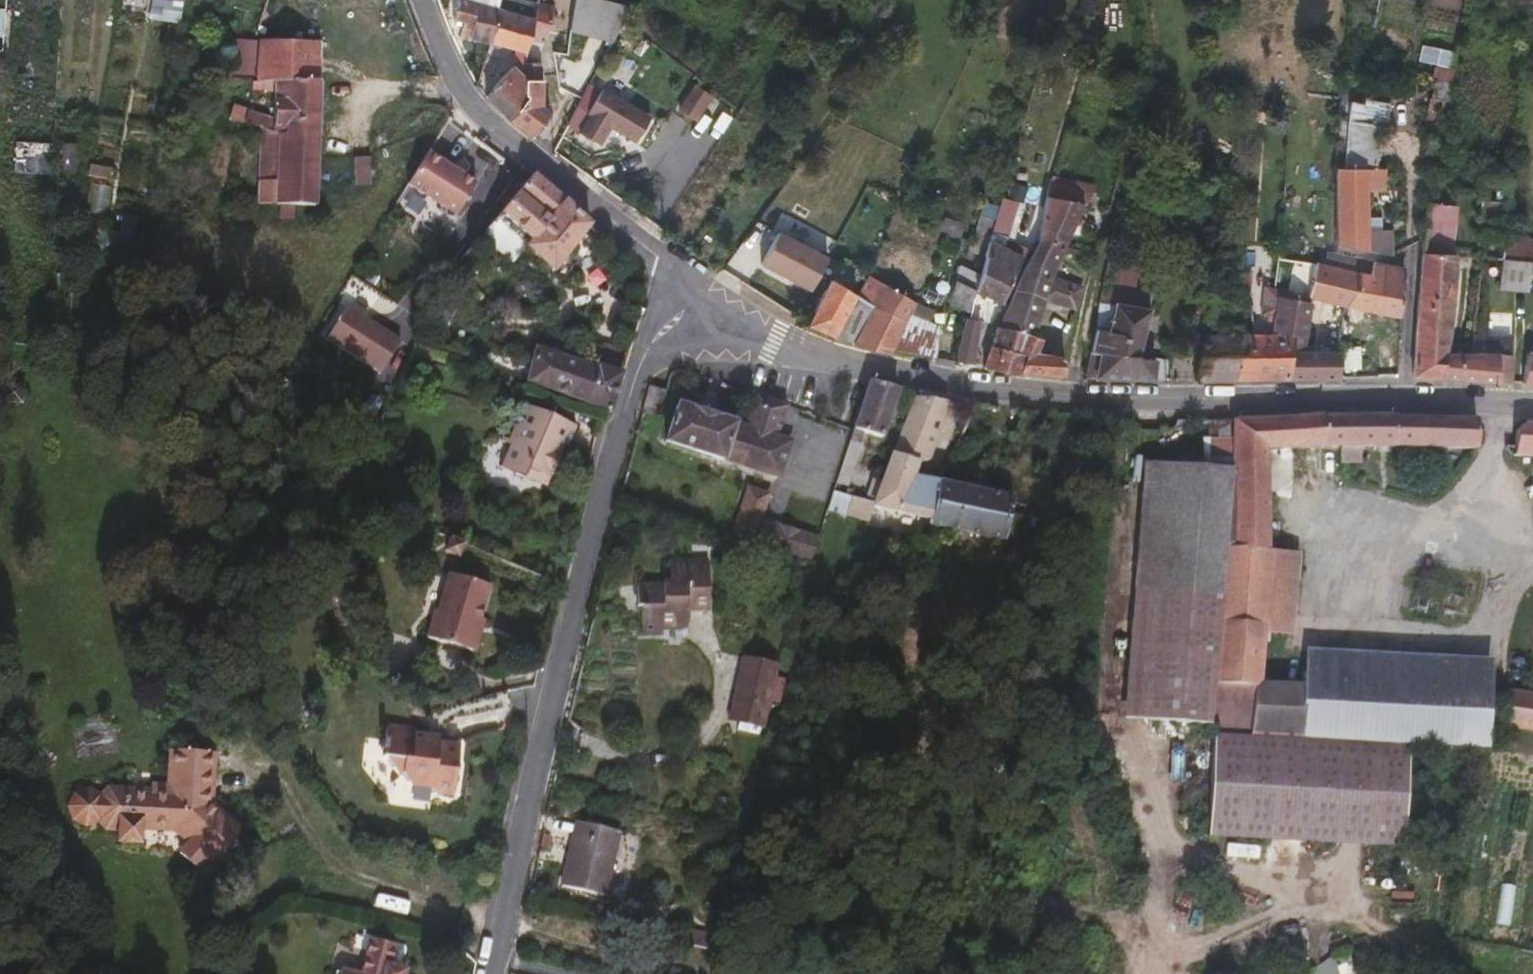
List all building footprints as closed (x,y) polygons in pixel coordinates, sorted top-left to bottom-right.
[(197,0),(182,0),(176,39),(190,42),(197,0)] [(334,0),(282,0),(270,39),(276,39),(332,40),(334,0)] [(525,0),(472,0),(467,21),(480,23),(477,36),(506,44),(513,15),(547,23),(550,7),(525,0)] [(639,21),(641,18),(595,0),(593,0),(583,38),(622,52),(639,21)] [(563,37),(569,8),(551,3),(550,7),(547,23),(543,40),(551,42),(554,35),(563,37)] [(543,40),(547,23),(513,15),(506,44),(531,50),(540,52),(543,40)] [(275,80),(276,39),(270,39),(243,39),(242,79),(275,80)] [(326,206),(331,110),(332,40),(276,39),(275,80),(281,80),(281,90),(288,91),(287,117),(286,131),(272,131),(271,181),(291,182),(290,204),(326,206)] [(539,62),(540,52),(531,50),(529,65),(538,66),(539,62)] [(541,143),(558,115),(553,113),(552,84),(552,64),(539,62),(538,66),(537,73),(538,89),(541,104),(520,130),(541,143)] [(541,104),(538,89),(537,73),(538,66),(529,65),(526,83),(497,110),(520,130),(541,104)] [(697,122),(714,94),(692,81),(676,109),(697,122)] [(601,85),(576,131),(601,145),(611,128),(637,143),(654,114),(601,85)] [(718,132),(731,102),(714,94),(700,125),(718,132)] [(286,131),(287,117),(260,115),(258,129),(272,131),(286,131)] [(1383,172),(1387,133),(1359,129),(1356,169),(1376,173),(1383,172)] [(74,170),(75,142),(58,142),(57,169),(74,170)] [(382,187),(384,158),(366,157),(363,187),(382,187)] [(466,224),(486,192),(437,161),(417,193),(466,224)] [(1396,253),(1397,227),(1374,222),(1375,183),(1376,173),(1356,169),(1351,168),(1345,242),(1396,253)] [(1395,185),(1394,174),(1383,172),(1376,173),(1375,183),(1395,185)] [(1516,235),(1521,176),(1498,174),(1493,230),(1497,231),(1495,255),(1514,256),(1516,235)] [(566,271),(601,229),(542,179),(496,233),(528,259),(537,248),(566,271)] [(1009,181),(1003,194),(1022,202),(1028,189),(1009,181)] [(1083,247),(1094,194),(1059,186),(1044,238),(1083,247)] [(1019,203),(982,198),(977,231),(1014,236),(1019,203)] [(1262,242),(1263,224),(1253,223),(1251,240),(1262,242)] [(759,265),(810,292),(829,257),(778,229),(759,265)] [(1516,235),(1514,256),(1532,258),(1532,237),(1516,235)] [(1070,277),(1083,247),(1044,238),(1038,260),(1029,281),(1097,292),(1100,283),(1070,277)] [(1259,276),(1262,242),(1251,240),(1249,274),(1259,276)] [(1014,298),(1030,257),(1013,253),(1009,262),(1001,260),(1005,247),(999,244),(990,275),(987,287),(1014,298)] [(1453,348),(1465,252),(1435,249),(1421,374),(1468,375),(1471,350),(1453,348)] [(1360,273),(1365,258),(1332,253),(1329,267),(1360,273)] [(1514,256),(1495,255),(1490,254),(1488,274),(1500,274),(1501,278),(1509,278),(1510,285),(1532,286),(1532,258),(1514,256)] [(1382,306),(1389,279),(1397,280),(1402,265),(1365,258),(1360,273),(1355,301),(1382,306)] [(1407,312),(1413,267),(1402,265),(1397,280),(1389,279),(1382,306),(1407,312)] [(990,275),(972,266),(969,280),(986,289),(987,287),(990,275)] [(1355,301),(1360,273),(1329,267),(1324,266),(1319,294),(1355,301)] [(1258,289),(1259,276),(1249,274),(1248,287),(1258,289)] [(860,311),(866,297),(829,280),(811,317),(848,334),(860,311)] [(981,303),(986,289),(969,280),(964,298),(981,303)] [(1040,334),(1054,295),(1062,297),(1092,302),(1097,292),(1029,281),(1017,308),(1010,329),(1040,334)] [(914,319),(924,301),(894,287),(889,296),(879,291),(874,300),(914,319)] [(1047,335),(1062,297),(1054,295),(1040,334),(1047,335)] [(1311,345),(1318,301),(1286,295),(1282,315),(1279,333),(1294,334),(1295,375),(1345,374),(1350,338),(1338,336),(1336,348),(1311,345)] [(901,347),(914,319),(874,300),(866,297),(860,311),(877,319),(865,342),(871,344),(900,350),(901,347)] [(1147,355),(1155,309),(1111,301),(1103,352),(1099,374),(1177,376),(1179,360),(1147,355)] [(865,342),(877,319),(860,311),(848,334),(865,342)] [(1279,333),(1282,315),(1270,312),(1267,333),(1279,333)] [(985,338),(987,319),(975,318),(972,338),(985,338)] [(948,356),(948,328),(914,319),(901,347),(948,356)] [(1253,376),(1257,333),(1247,333),(1248,325),(1218,321),(1208,376),(1253,376)] [(1034,351),(1040,334),(1010,329),(1006,328),(1002,346),(1034,351)] [(1295,375),(1294,334),(1279,333),(1267,333),(1257,333),(1253,376),(1295,375)] [(1517,380),(1520,348),(1510,347),(1510,342),(1488,341),(1488,336),(1481,333),(1479,350),(1471,350),(1468,375),(1517,380)] [(1069,373),(1072,358),(1048,354),(1050,348),(1052,340),(1052,336),(1047,335),(1040,334),(1034,351),(1027,369),(1069,373)] [(983,363),(985,338),(972,338),(969,360),(983,363)] [(1027,369),(1034,351),(1002,346),(998,365),(1027,369)] [(346,372),(356,355),(344,348),(333,364),(346,372)] [(593,402),(603,363),(596,361),(594,365),(546,348),(535,382),(561,392),(593,402)] [(1076,360),(1072,353),(1050,348),(1048,354),(1072,358),(1069,373),(1073,373),(1076,360)] [(621,412),(630,373),(603,363),(593,402),(614,411),(621,412)] [(897,426),(908,388),(881,380),(864,432),(874,435),(879,421),(897,426)] [(799,448),(802,439),(790,434),(797,411),(798,407),(780,401),(783,392),(767,387),(756,425),(740,420),(689,403),(679,441),(728,457),(757,466),(789,477),(793,469),(800,467),(804,461),(805,456),(802,451),(799,448)] [(921,411),(928,394),(914,390),(909,406),(921,411)] [(942,520),(951,484),(944,483),(945,477),(930,473),(928,480),(922,479),(922,476),(925,470),(942,456),(956,402),(950,400),(928,394),(921,411),(903,456),(887,504),(887,506),(942,520)] [(549,472),(560,437),(568,439),(572,440),(580,414),(520,395),(507,434),(516,438),(508,460),(533,469),(534,466),(549,472)] [(1276,549),(1277,542),(1276,493),(1276,489),(1276,476),(1274,451),(1325,445),(1364,444),(1364,462),(1386,462),(1387,444),(1484,446),(1486,416),(1328,413),(1244,422),(1245,449),(1245,460),(1246,487),(1245,489),(1246,546),(1236,547),(1220,726),(1227,728),(1283,733),(1313,731),(1330,730),(1401,735),(1425,735),(1495,740),(1498,677),(1313,666),(1312,691),(1267,689),(1271,620),(1276,549)] [(1512,419),(1511,430),(1504,430),(1503,450),(1532,452),(1532,420),(1512,419)] [(1240,443),(1241,422),(1220,421),(1219,442),(1240,443)] [(861,470),(874,435),(864,432),(852,467),(861,470)] [(557,474),(568,439),(560,437),(549,472),(557,474)] [(1220,726),(1236,547),(1246,546),(1245,489),(1246,487),(1245,460),(1169,457),(1147,719),(1204,724),(1220,726)] [(858,478),(861,470),(852,467),(849,475),(858,478)] [(1017,513),(1020,498),(951,484),(942,520),(941,523),(1012,539),(1013,535),(1017,513)] [(763,516),(770,492),(750,486),(735,533),(755,540),(763,516)] [(887,506),(887,504),(843,494),(838,510),(882,523),(887,506)] [(1022,537),(1027,515),(1017,513),(1013,535),(1022,537)] [(1030,538),(1035,517),(1027,515),(1022,537),(1030,538)] [(810,559),(818,535),(763,516),(755,540),(810,559)] [(470,556),(475,545),(463,540),(458,551),(470,556)] [(1297,621),(1303,544),(1277,542),(1276,549),(1271,620),(1297,621)] [(700,618),(701,606),(723,609),(726,571),(688,567),(685,594),(654,590),(651,608),(656,609),(653,634),(674,637),(676,624),(685,624),(685,626),(686,629),(689,631),(693,632),(696,631),(699,626),(700,618)] [(503,614),(509,580),(467,573),(458,618),(455,618),(451,638),(501,648),(505,627),(500,627),(503,614)] [(721,620),(723,609),(701,606),(700,618),(721,620)] [(771,723),(784,672),(753,662),(740,714),(771,723)] [(1515,686),(1510,721),(1532,725),(1532,689),(1515,686)] [(771,723),(740,714),(738,721),(770,729),(771,723)] [(464,793),(472,741),(444,738),(442,740),(432,736),(425,735),(425,730),(396,726),(391,756),(395,759),(411,775),(413,772),(423,784),(444,785),(448,791),(464,793)] [(1218,827),(1311,832),(1416,839),(1423,760),(1425,735),(1401,735),(1330,730),(1313,731),(1283,733),(1227,728),(1224,766),(1218,827)] [(182,744),(178,782),(156,781),(155,826),(185,825),(197,837),(189,845),(210,864),(221,853),(225,857),(256,821),(223,797),(227,750),(182,744)] [(619,894),(638,829),(595,817),(577,883),(619,894)] [(740,950),(744,936),(702,924),(698,938),(740,950)] [(405,963),(392,959),(397,940),(372,933),(362,969),(342,964),(340,973),(402,973),(405,963)]
